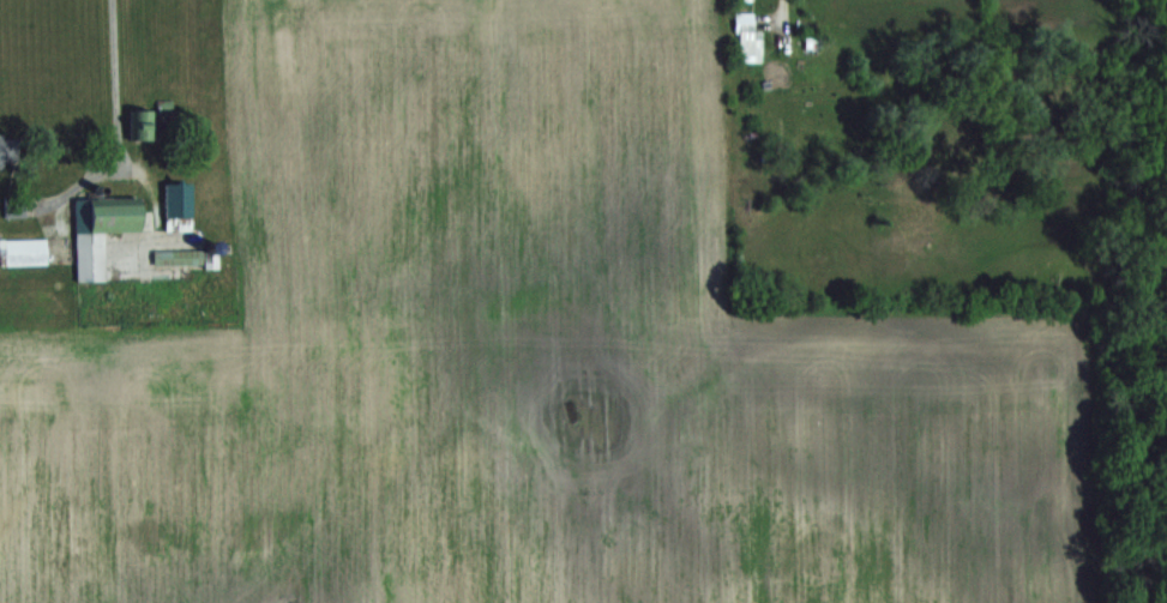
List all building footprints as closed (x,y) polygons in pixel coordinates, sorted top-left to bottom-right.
[(759,61),(759,22),(736,22),(736,61),(759,61)]
